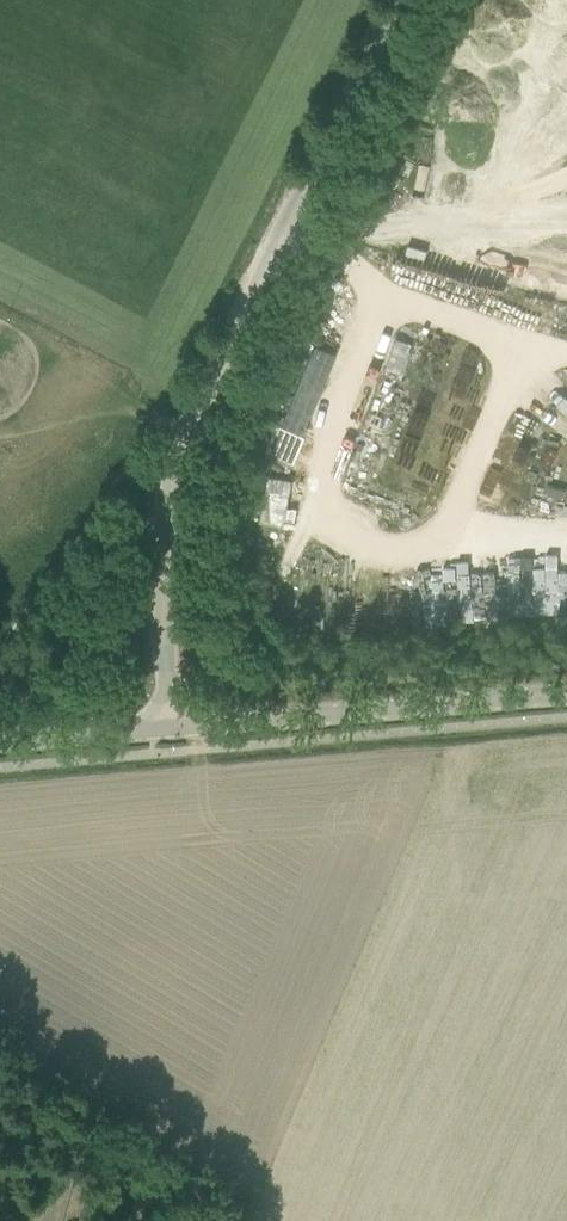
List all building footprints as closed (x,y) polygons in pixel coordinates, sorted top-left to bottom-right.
[(395,336),(383,369),(402,376),(414,342),(395,336)] [(318,393),(328,354),(318,351),(307,390),(318,393)] [(295,463),(306,434),(276,422),(265,451),(295,463)] [(286,525),(291,477),(265,475),(260,523),(286,525)]
